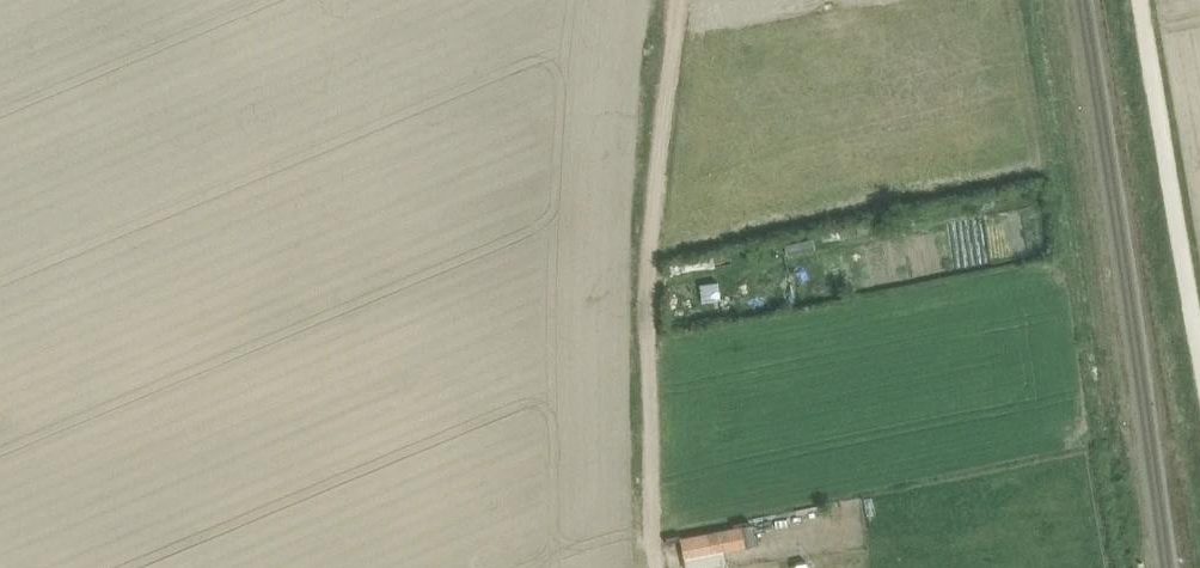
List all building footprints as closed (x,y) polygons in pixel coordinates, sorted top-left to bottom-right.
[(685,556),(725,549),(741,546),(737,528),(681,538),(685,556)]
